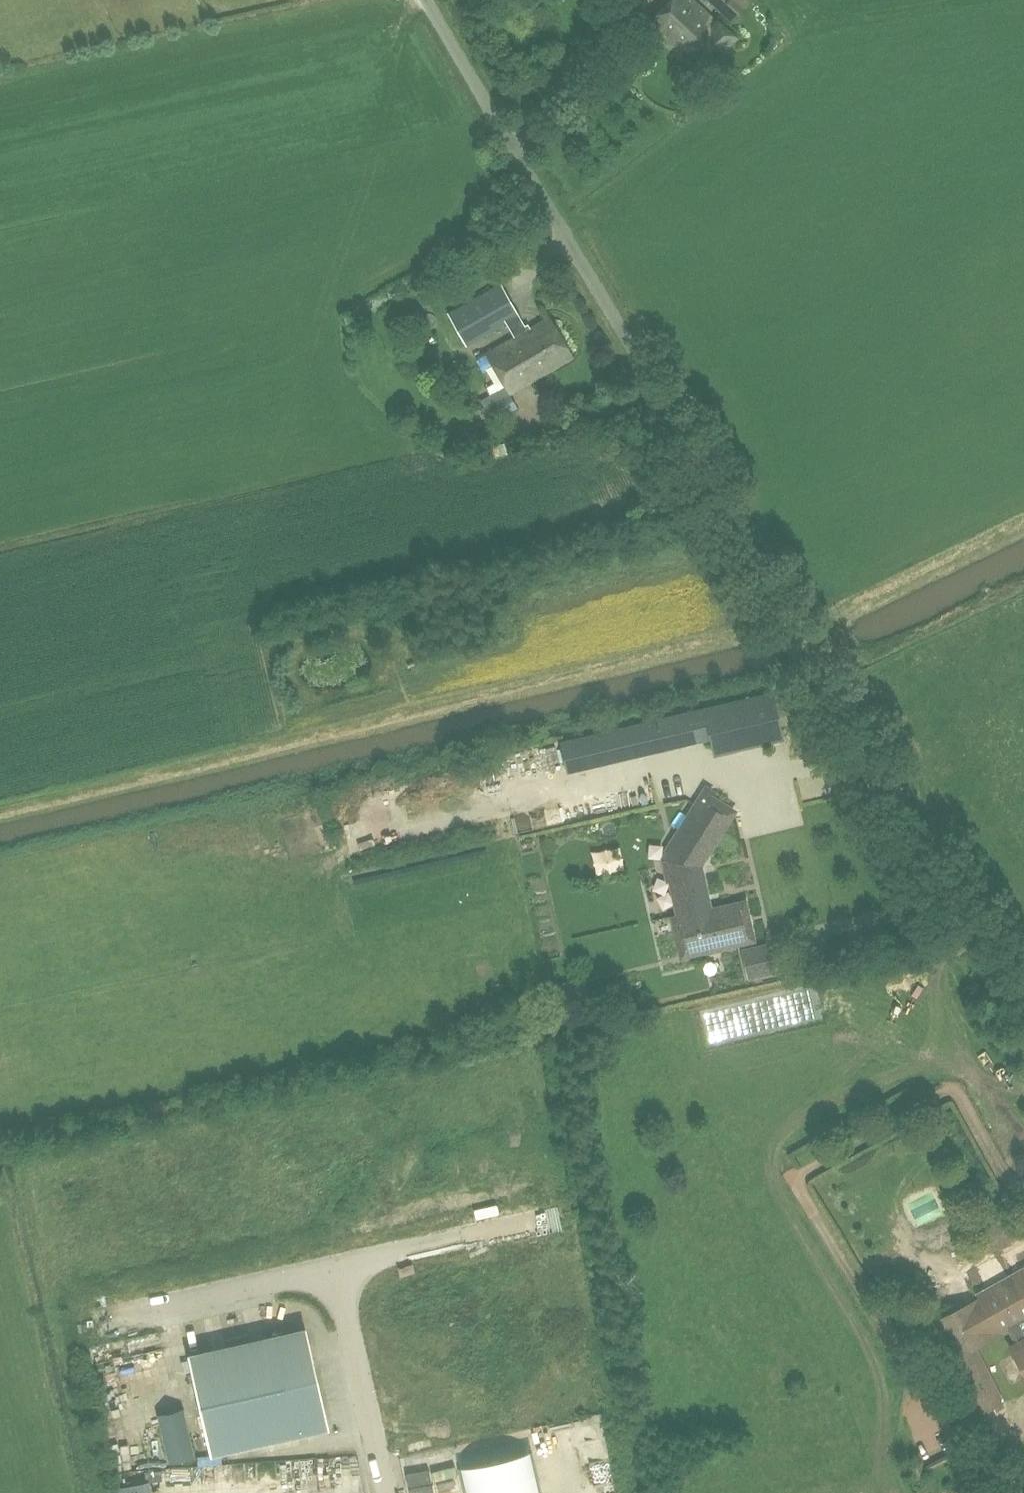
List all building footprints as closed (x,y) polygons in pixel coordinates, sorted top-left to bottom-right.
[(694,0),(671,0),(650,22),(684,55),(682,57),(701,74),(736,37),(718,20),(717,21),(694,0)] [(746,4),(742,0),(711,0),(733,19),(746,4)] [(527,330),(500,284),(449,314),(468,345),(508,321),(516,336),(488,353),(512,393),(573,356),(549,317),(527,330)] [(518,408),(510,394),(483,410),(491,424),(518,408)] [(714,755),(784,739),(773,691),(645,721),(651,746),(709,732),(714,755)] [(712,910),(702,864),(735,811),(705,792),(668,851),(664,858),(669,881),(672,880),(680,917),(674,918),(683,956),(754,940),(745,902),(712,910)] [(926,1330),(974,1415),(1001,1400),(1005,1408),(1023,1398),(1023,1385),(1002,1397),(973,1345),(1007,1326),(1017,1344),(1014,1346),(1023,1364),(1023,1271),(981,1295),(983,1298),(926,1330)] [(213,1453),(329,1427),(306,1328),(191,1354),(213,1453)] [(184,1407),(158,1413),(169,1462),(195,1456),(184,1407)] [(589,1436),(591,1483),(615,1482),(615,1463),(610,1464),(609,1436),(589,1436)] [(457,1453),(466,1492),(541,1492),(529,1437),(457,1453)] [(915,1480),(928,1473),(927,1470),(957,1455),(955,1450),(924,1465),(923,1462),(909,1468),(915,1480)] [(249,1461),(238,1461),(239,1477),(250,1477),(249,1461)] [(170,1468),(172,1490),(181,1489),(180,1468),(170,1468)] [(127,1471),(117,1471),(118,1488),(120,1488),(121,1492),(152,1492),(149,1481),(128,1486),(127,1471)]
